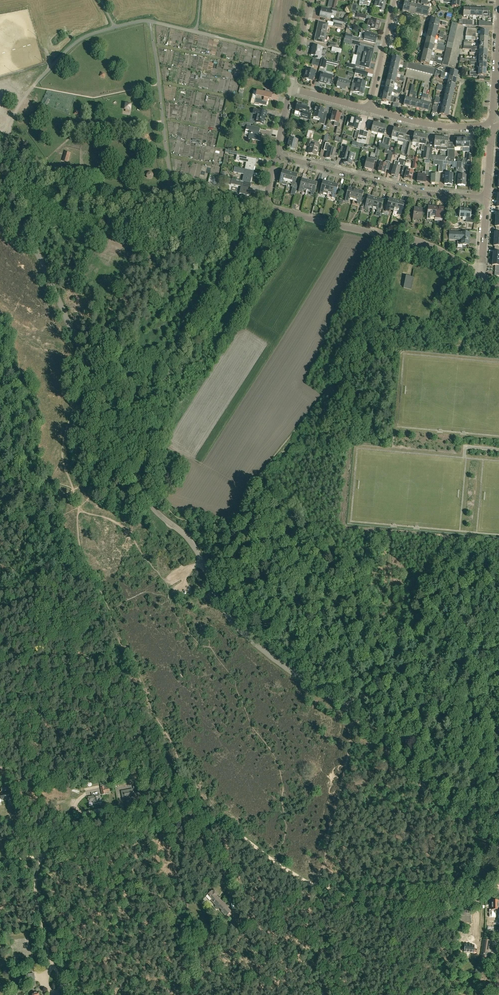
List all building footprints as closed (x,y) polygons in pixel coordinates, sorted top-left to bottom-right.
[(385,0),(375,0),(374,6),(380,7),(379,10),(383,11),(385,2),(384,2),(385,0)] [(411,1),(410,4),(408,13),(415,14),(417,5),(413,5),(414,0),(411,0),(411,1)] [(402,11),(408,13),(410,4),(404,3),(402,11)] [(415,14),(421,15),(423,7),(417,5),(415,14)] [(427,17),(429,8),(423,7),(421,15),(427,17)] [(331,18),(331,15),(336,16),(337,9),(333,8),(332,10),(322,8),(320,16),(331,18)] [(378,30),(380,21),(372,19),(369,19),(367,24),(371,25),(370,28),(378,30)] [(429,25),(438,28),(440,21),(431,19),(429,25)] [(318,21),(316,31),(326,33),(328,24),(318,21)] [(437,34),(438,28),(429,25),(428,32),(437,34)] [(472,37),(488,38),(488,31),(480,31),(480,34),(477,34),(477,29),(467,28),(465,36),(472,37)] [(328,36),(326,36),(326,33),(316,31),(314,41),(324,43),(325,40),(327,41),(328,36)] [(375,43),(377,35),(370,33),(370,32),(365,31),(363,40),(375,43)] [(426,38),(435,40),(437,34),(428,32),(426,38)] [(425,44),(434,46),(435,40),(426,38),(425,44)] [(321,59),(322,56),(321,56),(323,46),(313,44),(311,54),(315,55),(314,57),(321,59)] [(423,50),(432,52),(434,46),(425,44),(423,50)] [(358,56),(371,59),(373,49),(360,46),(360,47),(358,47),(356,55),(358,56)] [(339,61),(341,52),(342,49),(332,47),(332,50),(338,52),(336,60),(339,61)] [(423,50),(422,56),(430,58),(432,52),(423,50)] [(358,56),(356,65),(369,68),(371,59),(358,56)] [(391,63),(400,65),(400,62),(399,62),(400,58),(392,56),(391,63)] [(430,58),(422,56),(420,62),(429,65),(430,58)] [(389,69),(397,71),(398,68),(399,68),(400,65),(391,63),(389,69)] [(315,74),(316,71),(314,70),(314,68),(310,67),(310,69),(306,68),(304,78),(313,80),(314,74),(315,74)] [(388,75),(397,77),(397,74),(396,74),(397,71),(389,69),(388,75)] [(477,77),(477,75),(479,76),(479,79),(485,80),(485,76),(486,76),(486,69),(478,69),(478,72),(470,72),(469,75),(473,75),(473,77),(477,77)] [(451,78),(456,79),(458,72),(450,71),(449,74),(448,77),(451,78)] [(326,73),(321,72),(319,82),(324,83),(325,83),(331,84),(333,76),(326,74),(326,73)] [(395,80),(396,80),(397,77),(388,75),(387,81),(394,83),(395,80)] [(448,80),(447,83),(455,85),(456,79),(451,78),(448,77),(447,80),(448,80)] [(349,87),(350,81),(344,79),(344,80),(338,79),(336,86),(342,87),(342,88),(345,89),(346,87),(349,87)] [(363,93),(366,82),(356,79),(353,91),(359,93),(359,94),(362,94),(363,93)] [(393,86),(394,83),(387,81),(385,87),(394,89),(394,86),(393,86)] [(385,87),(384,94),(391,96),(392,93),(393,93),(394,89),(385,87)] [(452,97),(453,91),(445,89),(444,92),(445,92),(444,96),(452,97)] [(271,94),(271,91),(266,90),(265,92),(257,91),(254,104),(259,105),(259,104),(266,105),(268,99),(271,100),(273,94),(271,94)] [(399,97),(391,96),(384,94),(382,100),(397,104),(399,97)] [(409,97),(409,98),(405,98),(403,105),(410,106),(412,98),(409,97)] [(412,98),(410,106),(416,108),(418,101),(415,100),(415,99),(412,98)] [(418,101),(416,108),(422,110),(424,101),(421,100),(421,101),(418,101)] [(296,104),(297,104),(295,111),(303,113),(301,117),(310,120),(312,112),(306,110),(308,105),(302,103),(297,101),(296,104)] [(424,101),(422,110),(428,111),(430,104),(427,103),(427,102),(424,101)] [(450,104),(442,102),(441,104),(442,104),(441,108),(449,110),(450,104)] [(324,124),(326,117),(323,116),(324,110),(316,107),(313,117),(320,119),(319,123),(324,124)] [(266,116),(267,111),(258,109),(258,110),(254,109),(253,113),(257,114),(256,122),(263,124),(265,115),(266,116)] [(340,134),(341,130),(340,130),(343,120),(340,119),(341,114),(333,112),(330,120),(335,121),(334,125),(337,126),(336,132),(340,134)] [(357,129),(360,119),(351,117),(348,126),(357,129)] [(371,132),(377,133),(380,124),(374,122),(371,132)] [(384,135),(386,126),(380,124),(377,133),(384,135)] [(260,141),(262,136),(259,135),(260,128),(247,125),(246,130),(250,131),(248,138),(260,141)] [(391,137),(398,139),(400,129),(394,128),(391,137)] [(397,141),(403,142),(406,131),(400,129),(398,139),(397,141)] [(418,147),(419,144),(420,134),(414,133),(412,143),(416,143),(415,147),(418,147)] [(427,159),(428,155),(429,149),(425,148),(427,136),(420,134),(419,144),(422,144),(421,150),(424,150),(423,158),(427,159)] [(295,150),(298,140),(289,138),(287,147),(295,150)] [(316,155),(319,146),(311,144),(312,141),(308,140),(306,146),(309,147),(308,153),(316,155)] [(337,156),(338,153),(335,153),(336,149),(328,147),(329,144),(326,143),(324,150),(327,151),(326,158),(333,160),(334,155),(337,156)] [(340,159),(344,160),(343,162),(351,164),(354,155),(349,154),(350,148),(342,146),(340,151),(342,151),(340,159)] [(388,157),(387,161),(390,162),(393,152),(388,151),(385,150),(384,153),(388,154),(388,157)] [(247,162),(245,169),(254,171),(256,159),(237,154),(236,160),(247,162)] [(374,161),(375,158),(371,157),(370,160),(367,159),(365,168),(368,169),(368,170),(371,171),(374,161)] [(384,173),(386,165),(386,163),(379,161),(378,164),(380,164),(378,172),(384,173)] [(443,164),(443,161),(434,161),(434,166),(439,166),(438,172),(442,172),(443,164)] [(443,164),(442,172),(446,172),(446,165),(448,165),(448,164),(452,165),(452,162),(451,162),(448,161),(445,161),(443,161),(443,164)] [(400,166),(396,165),(396,167),(393,167),(391,175),(394,176),(393,177),(397,178),(397,177),(398,177),(400,168),(399,168),(400,166)] [(411,180),(413,172),(412,172),(412,171),(410,170),(410,171),(407,171),(408,167),(403,166),(401,174),(405,176),(404,178),(411,180)] [(244,174),(243,181),(251,183),(254,171),(245,169),(234,167),(233,172),(244,174)] [(283,181),(287,182),(290,172),(282,170),(281,175),(279,184),(282,184),(283,181)] [(298,174),(290,172),(287,182),(292,184),(291,187),(294,187),(295,183),(296,180),(298,174)] [(425,175),(425,172),(422,172),(422,175),(418,174),(417,182),(418,183),(420,183),(420,182),(425,183),(426,175),(425,175)] [(439,184),(439,175),(439,173),(435,172),(435,175),(431,175),(431,183),(439,184)] [(465,186),(466,175),(458,175),(457,185),(465,186)] [(302,189),(307,191),(309,180),(302,178),(300,184),(301,184),(299,192),(301,192),(302,189)] [(248,195),(251,183),(243,181),(231,179),(230,184),(241,186),(240,193),(248,195)] [(317,182),(309,180),(307,191),(311,192),(310,195),(313,195),(315,187),(316,187),(317,182)] [(323,192),(328,193),(330,183),(323,181),(321,186),(322,186),(320,194),(323,195),(323,192)] [(337,190),(338,185),(330,183),(328,193),(332,194),(331,197),(334,198),(337,190)] [(349,198),(353,200),(356,190),(348,188),(347,193),(345,201),(348,201),(349,198)] [(363,197),(364,192),(356,190),(353,200),(358,201),(357,204),(360,205),(362,197),(363,197)] [(368,207),(373,208),(376,198),(368,196),(367,201),(365,209),(368,210),(368,207)] [(377,209),(377,211),(377,212),(380,213),(382,205),(383,199),(376,198),(373,208),(377,209)] [(390,209),(394,210),(396,200),(389,198),(388,203),(386,211),(389,212),(390,209)] [(319,202),(321,212),(328,210),(326,200),(319,202)] [(396,200),(394,210),(398,211),(397,214),(401,215),(403,207),(404,202),(396,200)] [(430,217),(435,217),(436,207),(428,206),(427,211),(428,211),(427,219),(430,220),(430,217)] [(414,207),(414,211),(413,219),(421,220),(423,208),(414,207)] [(435,217),(434,220),(446,221),(447,210),(444,210),(444,207),(436,207),(435,217)] [(459,217),(469,218),(469,223),(473,223),(473,216),(471,216),(471,209),(460,208),(459,217)] [(468,249),(469,233),(461,232),(461,233),(449,232),(449,239),(457,240),(457,248),(468,249)] [(413,280),(414,277),(402,275),(399,288),(413,291),(415,280),(413,280)] [(105,794),(105,792),(109,791),(108,787),(107,784),(103,785),(104,786),(101,787),(102,794),(105,794)] [(123,798),(134,796),(132,789),(121,791),(123,798)] [(93,802),(93,804),(101,802),(100,794),(88,797),(88,799),(88,801),(88,800),(89,803),(93,802)] [(218,909),(222,905),(225,908),(221,911),(226,916),(231,911),(227,907),(227,906),(222,900),(221,901),(216,896),(217,894),(217,893),(216,891),(214,891),(213,892),(212,891),(208,895),(212,899),(211,900),(216,906),(215,906),(218,909)] [(459,923),(461,923),(471,923),(472,910),(465,910),(465,912),(459,912),(459,915),(459,922),(459,923)] [(463,940),(462,945),(464,945),(464,947),(474,948),(474,947),(477,948),(477,945),(474,944),(475,940),(472,940),(468,939),(468,940),(465,939),(465,941),(463,940)] [(490,940),(484,940),(481,957),(488,958),(490,940)] [(29,982),(31,982),(31,983),(32,984),(33,984),(34,984),(35,983),(35,982),(35,981),(34,973),(25,975),(26,981),(29,980),(29,982)]
